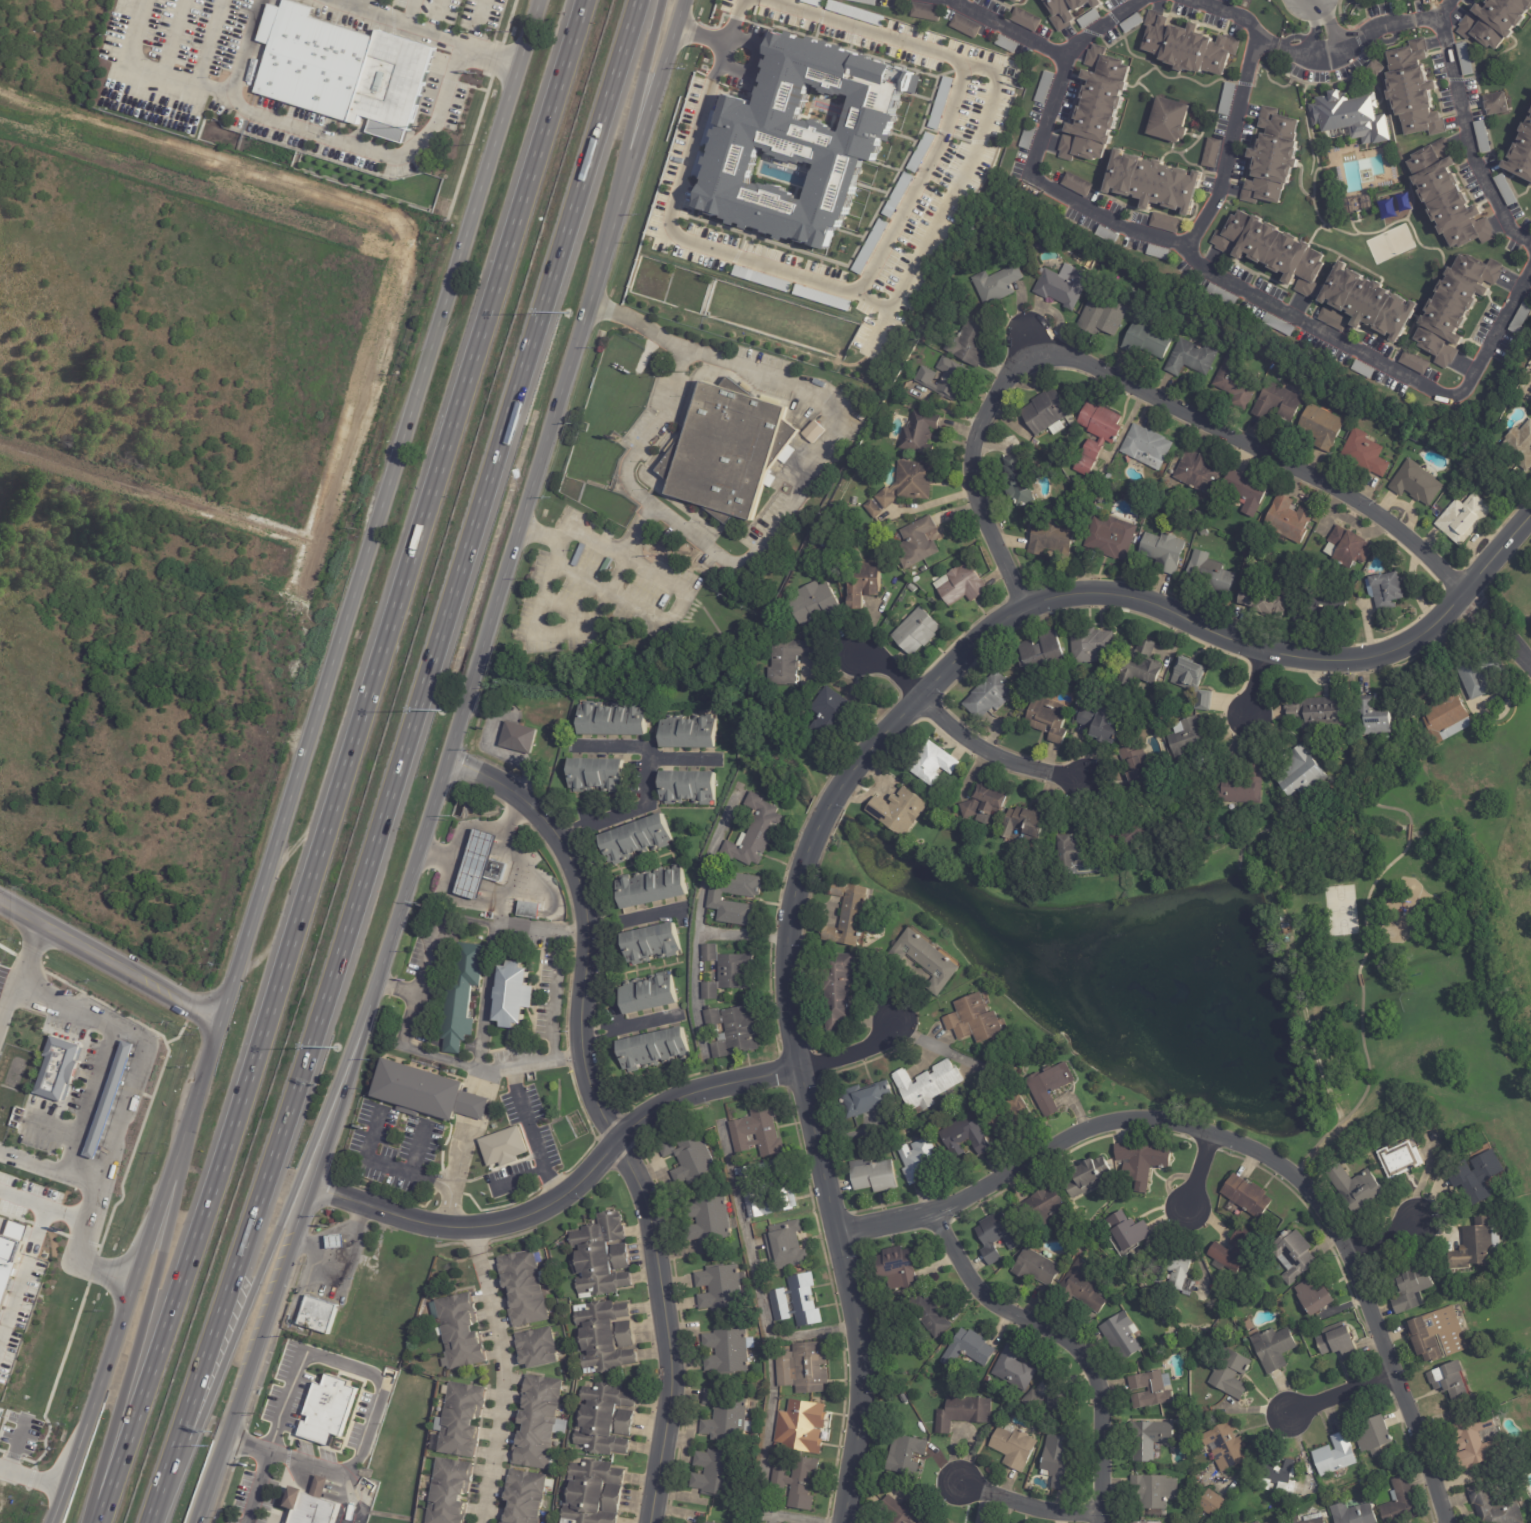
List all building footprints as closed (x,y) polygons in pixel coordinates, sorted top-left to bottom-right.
[(438,46),(412,130),(363,115),(360,124),(257,92),(272,46),(260,42),(271,8),(283,12),(287,0),(313,8),(311,17),(372,36),(375,26),(438,46)] [(800,2),(801,0),(823,0),(820,8),(800,2)] [(829,0),(886,18),(883,27),(826,9),(829,0)] [(1057,21),(1044,0),(1099,0),(1103,5),(1095,10),(1090,3),(1075,13),(1075,12),(1072,14),(1077,22),(1074,24),(1076,27),(1064,36),(1054,22),(1057,21)] [(1486,3),(1488,0),(1530,0),(1530,10),(1530,11),(1529,10),(1527,13),(1527,12),(1523,17),(1525,18),(1517,28),(1515,26),(1511,31),(1513,33),(1508,40),(1507,39),(1498,51),(1492,47),(1490,50),(1474,38),(1471,44),(1460,35),(1464,30),(1462,28),(1472,16),(1482,23),(1484,21),(1473,11),(1478,5),(1485,10),(1489,5),(1486,3)] [(936,22),(909,16),(911,3),(939,8),(936,22)] [(1041,20),(1035,32),(1010,19),(1016,7),(1041,20)] [(1100,17),(1082,29),(1076,20),(1094,8),(1100,17)] [(1152,11),(1166,15),(1166,17),(1169,18),(1167,27),(1168,27),(1169,24),(1175,26),(1175,25),(1187,29),(1189,21),(1197,24),(1195,31),(1204,34),(1204,36),(1210,38),(1209,41),(1218,44),(1221,35),(1225,36),(1225,35),(1244,41),(1238,57),(1230,54),(1223,76),(1210,72),(1209,73),(1207,72),(1200,69),(1199,72),(1192,70),(1192,71),(1183,68),(1181,71),(1173,69),(1175,65),(1163,62),(1164,61),(1158,59),(1158,56),(1155,55),(1155,54),(1142,50),(1149,27),(1147,27),(1152,11)] [(975,34),(973,39),(947,26),(954,13),(979,26),(975,34)] [(1141,21),(1124,33),(1118,25),(1136,13),(1141,21)] [(1017,44),(1012,53),(993,44),(998,34),(1017,44)] [(780,36),(911,72),(884,168),(865,163),(841,251),(700,212),(731,99),(761,107),(780,36)] [(1431,51),(1431,53),(1428,54),(1429,59),(1420,61),(1421,65),(1422,64),(1423,71),(1424,70),(1426,81),(1435,80),(1437,89),(1429,90),(1432,107),(1430,108),(1432,114),(1441,112),(1443,119),(1446,119),(1449,133),(1433,136),(1432,130),(1407,136),(1404,122),(1403,122),(1401,114),(1396,115),(1395,108),(1393,108),(1391,98),(1388,99),(1387,91),(1389,90),(1387,79),(1388,79),(1387,72),(1392,71),(1388,52),(1413,46),(1412,42),(1428,38),(1431,51)] [(1472,73),(1462,75),(1454,44),(1465,42),(1472,73)] [(1108,50),(1112,51),(1109,58),(1128,63),(1127,67),(1133,69),(1128,84),(1129,84),(1126,93),(1123,92),(1121,98),(1123,99),(1120,111),(1118,110),(1115,119),(1117,119),(1113,132),(1111,131),(1109,137),(1112,138),(1105,161),(1098,160),(1097,163),(1080,158),(1078,165),(1065,161),(1067,155),(1064,154),(1069,137),(1080,141),(1081,138),(1066,133),(1069,125),(1077,127),(1079,122),(1076,121),(1080,108),(1082,108),(1085,101),(1082,100),(1086,87),(1089,88),(1091,82),(1083,80),(1085,71),(1089,72),(1095,52),(1097,53),(1099,47),(1108,50)] [(1377,61),(1384,68),(1378,75),(1374,80),(1364,71),(1366,69),(1366,68),(1372,62),(1375,59),(1377,61)] [(1053,74),(1042,104),(1033,101),(1043,71),(1053,74)] [(944,77),(953,79),(937,130),(928,128),(944,77)] [(1228,116),(1217,113),(1224,82),(1235,85),(1228,116)] [(1337,94),(1345,92),(1345,97),(1373,91),(1376,108),(1371,109),(1372,116),(1383,114),(1388,140),(1371,143),(1370,143),(1361,144),(1359,137),(1349,139),(1347,126),(1319,132),(1318,125),(1312,126),(1308,104),(1314,103),(1313,97),(1323,95),(1324,97),(1326,96),(1325,90),(1334,88),(1336,94),(1337,94)] [(1486,116),(1485,109),(1483,110),(1482,102),(1483,101),(1482,96),(1502,91),(1506,111),(1486,116)] [(1186,133),(1184,140),(1180,139),(1178,144),(1147,135),(1158,97),(1189,106),(1183,128),(1187,129),(1186,133)] [(1301,121),(1296,142),(1297,142),(1296,149),(1294,159),(1298,160),(1296,169),(1291,168),(1289,179),(1288,179),(1285,192),(1284,192),(1281,205),(1262,201),(1261,206),(1245,202),(1249,182),(1257,183),(1258,178),(1252,177),(1254,170),(1252,170),(1254,160),(1248,158),(1249,149),(1257,151),(1259,140),(1261,140),(1262,134),(1268,135),(1269,130),(1261,129),(1263,120),(1264,120),(1266,108),(1283,111),(1282,117),(1301,121)] [(1529,117),(1530,118),(1530,183),(1501,168),(1504,161),(1510,164),(1512,160),(1508,158),(1515,144),(1518,145),(1520,142),(1518,141),(1521,133),(1519,132),(1523,124),(1525,125),(1529,117)] [(1490,151),(1479,154),(1472,122),(1482,120),(1490,151)] [(1034,130),(1027,150),(1017,147),(1024,127),(1034,130)] [(926,133),(936,138),(915,174),(906,168),(926,133)] [(1219,141),(1213,168),(1200,165),(1206,138),(1219,141)] [(1455,151),(1456,153),(1442,161),(1443,161),(1452,157),(1456,165),(1448,169),(1451,174),(1453,173),(1460,184),(1457,185),(1461,193),(1463,192),(1469,204),(1467,205),(1470,211),(1478,207),(1482,215),(1477,217),(1480,224),(1490,218),(1498,232),(1495,233),(1498,239),(1486,246),(1482,238),(1462,249),(1460,245),(1453,249),(1445,233),(1441,236),(1437,228),(1440,226),(1437,221),(1434,222),(1428,210),(1430,209),(1427,202),(1424,203),(1418,191),(1421,190),(1418,185),(1416,186),(1412,178),(1416,176),(1409,163),(1415,160),(1414,156),(1434,145),(1435,146),(1449,139),(1455,151)] [(1161,161),(1165,162),(1164,164),(1172,167),(1171,169),(1175,170),(1176,167),(1191,171),(1190,175),(1195,176),(1197,170),(1203,172),(1190,216),(1184,214),(1186,208),(1181,207),(1180,210),(1165,206),(1165,203),(1162,202),(1161,205),(1153,202),(1150,210),(1142,208),(1145,200),(1137,197),(1138,195),(1133,194),(1132,197),(1117,192),(1118,189),(1114,188),(1112,194),(1105,192),(1118,148),(1124,150),(1123,156),(1127,157),(1128,153),(1143,158),(1142,160),(1147,162),(1147,160),(1156,162),(1156,159),(1161,161)] [(905,172),(914,176),(891,219),(882,214),(905,172)] [(1086,198),(1061,185),(1068,173),(1092,186),(1086,198)] [(1516,200),(1516,202),(1507,207),(1492,179),(1501,173),(1516,200)] [(1346,214),(1342,197),(1369,191),(1373,208),(1346,214)] [(1308,245),(1309,246),(1308,248),(1324,256),(1321,262),(1325,264),(1315,283),(1323,288),(1317,299),(1311,296),(1310,299),(1296,291),(1302,280),(1293,276),(1287,286),(1281,283),(1285,274),(1279,271),(1277,274),(1266,268),(1267,266),(1259,261),(1258,264),(1246,258),(1248,255),(1243,252),(1239,260),(1232,256),(1231,257),(1217,249),(1218,247),(1213,244),(1219,232),(1223,234),(1233,216),(1237,218),(1240,211),(1252,217),(1253,215),(1308,245)] [(1177,235),(1149,226),(1153,213),(1181,221),(1177,235)] [(879,219),(888,224),(860,275),(851,270),(879,219)] [(1041,246),(1040,248),(1037,250),(1035,248),(1033,246),(1035,243),(1037,242),(1040,243),(1041,246)] [(1165,260),(1145,255),(1148,245),(1168,250),(1165,260)] [(1506,269),(1504,272),(1506,273),(1499,287),(1485,280),(1481,285),(1490,290),(1486,297),(1478,293),(1475,298),(1477,300),(1471,312),(1469,311),(1465,318),(1467,319),(1461,330),(1459,329),(1456,334),(1463,338),(1459,346),(1455,344),(1453,347),(1463,352),(1456,366),(1453,365),(1450,370),(1438,364),(1441,358),(1421,347),(1423,344),(1416,340),(1424,327),(1420,325),(1424,317),(1426,318),(1429,313),(1426,311),(1432,300),(1434,301),(1438,293),(1437,292),(1443,281),(1446,282),(1449,277),(1447,275),(1451,268),(1455,270),(1462,255),(1469,259),(1471,256),(1491,267),(1495,260),(1507,266),(1506,269)] [(1380,284),(1384,286),(1383,288),(1408,301),(1406,304),(1409,307),(1412,301),(1419,305),(1397,345),(1391,341),(1394,336),(1390,334),(1388,337),(1374,329),(1376,326),(1372,324),(1371,326),(1363,322),(1359,330),(1352,326),(1355,318),(1348,315),(1349,312),(1346,310),(1344,312),(1330,305),(1332,301),(1328,299),(1325,305),(1319,301),(1341,261),(1348,265),(1344,271),(1348,272),(1349,269),(1364,277),(1363,280),(1366,281),(1367,279),(1374,283),(1375,281),(1380,284)] [(1023,280),(1015,283),(1017,288),(1015,288),(1017,293),(988,307),(974,278),(988,271),(992,278),(1019,264),(1026,278),(1023,280)] [(1071,312),(1061,307),(1062,305),(1049,298),(1048,301),(1031,293),(1040,275),(1037,273),(1040,268),(1043,270),(1043,268),(1058,276),(1064,264),(1089,276),(1071,312)] [(735,266),(791,283),(789,292),(733,275),(735,266)] [(796,285),(852,302),(849,311),(793,294),(796,285)] [(1128,309),(1114,338),(1098,329),(1093,337),(1076,327),(1088,303),(1099,309),(1101,304),(1111,309),(1114,302),(1128,309)] [(1522,302),(1530,306),(1530,309),(1516,335),(1507,330),(1522,302)] [(1323,306),(1348,319),(1342,332),(1317,319),(1323,306)] [(986,359),(980,369),(946,349),(954,335),(959,338),(971,318),(993,331),(983,348),(986,350),(983,354),(988,356),(986,359)] [(1132,355),(1121,350),(1136,320),(1158,331),(1158,332),(1173,339),(1162,360),(1141,350),(1137,358),(1132,355)] [(933,332),(927,343),(922,340),(927,329),(933,332)] [(1218,352),(1205,377),(1183,366),(1177,378),(1163,371),(1179,338),(1202,349),(1204,345),(1218,352)] [(1423,375),(1397,362),(1404,350),(1429,363),(1423,375)] [(1242,411),(1228,404),(1232,396),(1211,385),(1226,355),(1239,362),(1234,371),(1257,383),(1243,412),(1242,411)] [(969,378),(961,396),(959,396),(956,401),(937,392),(938,391),(930,387),(930,388),(917,381),(924,367),(938,374),(933,384),(939,387),(947,373),(939,368),(944,356),(954,361),(953,363),(972,373),(969,378)] [(1369,379),(1368,380),(1350,370),(1355,360),(1373,370),(1369,379)] [(771,467),(754,521),(735,515),(727,525),(700,504),(670,494),(673,484),(656,471),(668,456),(662,451),(675,434),(681,438),(689,427),(683,425),(696,384),(704,386),(706,381),(721,386),(728,376),(739,385),(742,381),(750,387),(747,391),(753,396),(790,407),(786,421),(799,431),(787,446),(793,450),(782,464),(777,459),(771,467)] [(1279,387),(1302,399),(1289,424),(1271,415),(1267,423),(1250,415),(1267,381),(1279,387)] [(1069,414),(1034,437),(1018,412),(1032,403),(1030,401),(1044,392),(1046,394),(1053,390),(1069,414)] [(1122,418),(1117,427),(1121,429),(1112,445),(1106,442),(1103,447),(1103,448),(1087,479),(1073,472),(1089,440),(1098,445),(1100,440),(1087,433),(1088,431),(1076,425),(1087,404),(1099,410),(1100,407),(1122,418)] [(1345,422),(1328,454),(1313,446),(1317,440),(1297,430),(1309,404),(1345,422)] [(944,419),(941,433),(937,432),(935,441),(932,440),(931,446),(940,448),(938,457),(901,448),(907,425),(912,426),(916,410),(930,414),(930,413),(945,417),(944,419)] [(1529,419),(1530,421),(1530,466),(1526,472),(1499,448),(1506,439),(1504,438),(1514,427),(1518,431),(1529,419)] [(825,431),(814,421),(802,434),(812,444),(825,431)] [(1136,426),(1144,429),(1144,428),(1164,438),(1164,440),(1171,444),(1157,472),(1118,452),(1133,424),(1136,426)] [(1381,478),(1371,473),(1369,475),(1337,459),(1353,427),(1366,434),(1364,438),(1382,448),(1377,458),(1389,464),(1381,478)] [(1171,478),(1186,449),(1197,455),(1205,459),(1203,461),(1220,470),(1206,496),(1191,488),(1190,489),(1186,487),(1187,486),(1171,478)] [(1021,470),(1033,501),(1016,507),(1012,498),(1007,499),(999,478),(1005,475),(1001,467),(1004,465),(1002,459),(1015,454),(1017,461),(1019,460),(1023,469),(1021,470)] [(1420,467),(1419,468),(1435,479),(1434,480),(1444,486),(1428,508),(1421,502),(1420,504),(1409,496),(1410,495),(1403,490),(1399,496),(1386,488),(1407,458),(1420,467)] [(938,484),(934,484),(933,500),(900,497),(901,489),(896,494),(900,499),(888,510),(877,498),(890,487),(892,489),(899,483),(901,461),(940,464),(938,484)] [(1232,471),(1246,479),(1246,477),(1267,488),(1258,506),(1259,506),(1252,520),(1239,513),(1243,505),(1229,498),(1231,494),(1219,488),(1229,470),(1232,471)] [(1480,499),(1492,510),(1458,547),(1433,525),(1455,499),(1462,505),(1472,493),(1480,499)] [(1283,497),(1293,502),(1289,510),(1297,514),(1300,508),(1313,514),(1309,523),(1308,522),(1304,530),(1306,531),(1299,546),(1261,528),(1277,494),(1283,497)] [(883,511),(885,513),(877,519),(867,507),(875,500),(883,511)] [(1090,507),(1087,516),(1082,514),(1085,505),(1090,507)] [(1091,513),(1093,506),(1100,509),(1098,516),(1091,513)] [(934,516),(940,529),(929,535),(933,543),(937,541),(943,553),(909,570),(903,559),(908,556),(903,545),(909,542),(903,531),(933,515),(934,516)] [(1049,517),(1060,520),(1058,529),(1072,532),(1068,550),(1070,550),(1066,564),(1053,560),(1055,553),(1042,550),(1041,557),(1025,553),(1033,523),(1044,525),(1046,517),(1049,517)] [(1110,518),(1135,527),(1124,562),(1115,559),(1114,560),(1094,553),(1094,551),(1082,547),(1092,518),(1105,522),(1106,517),(1110,518)] [(1363,542),(1373,548),(1363,564),(1356,560),(1355,563),(1353,562),(1348,570),(1328,557),(1334,547),(1326,542),(1336,526),(1363,542)] [(1172,576),(1153,569),(1156,561),(1137,554),(1145,533),(1159,538),(1161,533),(1176,538),(1175,539),(1185,543),(1177,567),(1178,567),(1175,577),(1172,576)] [(820,543),(826,541),(828,549),(823,551),(820,543)] [(1235,575),(1228,596),(1184,581),(1194,550),(1209,555),(1207,560),(1222,565),(1221,570),(1235,575)] [(984,578),(992,588),(973,602),(968,595),(952,607),(935,584),(960,566),(961,567),(971,560),(984,578)] [(884,579),(885,596),(866,596),(867,611),(852,611),(852,564),(884,564),(884,579)] [(1396,580),(1399,592),(1401,591),(1403,599),(1393,601),(1394,608),(1375,612),(1370,588),(1368,588),(1366,578),(1380,575),(1380,576),(1395,572),(1396,580)] [(829,582),(845,610),(821,623),(819,619),(804,627),(800,619),(797,621),(788,605),(803,596),(800,591),(818,581),(821,586),(829,582)] [(1268,594),(1275,595),(1275,594),(1287,597),(1283,615),(1280,614),(1278,621),(1271,620),(1273,610),(1271,609),(1270,617),(1250,612),(1251,609),(1237,605),(1241,587),(1249,589),(1249,588),(1265,592),(1265,593),(1268,594)] [(1346,596),(1343,616),(1333,614),(1331,628),(1292,621),(1294,606),(1307,608),(1309,591),(1346,596)] [(934,642),(929,648),(927,645),(916,657),(895,637),(923,607),(945,628),(939,634),(940,636),(934,642)] [(1101,633),(1110,632),(1110,651),(1106,651),(1106,663),(1071,664),(1070,629),(1093,628),(1093,631),(1100,631),(1100,633),(1101,633)] [(1068,669),(1069,671),(1029,685),(1023,668),(1020,669),(1016,658),(1021,657),(1017,646),(1028,642),(1032,644),(1033,647),(1040,644),(1037,636),(1054,630),(1068,669)] [(1153,645),(1148,659),(1161,664),(1150,695),(1115,683),(1125,655),(1128,656),(1130,649),(1134,650),(1137,639),(1147,642),(1148,642),(1154,644),(1153,645)] [(816,642),(815,657),(799,657),(799,661),(803,661),(802,672),(800,672),(799,685),(797,685),(797,686),(771,685),(771,668),(774,668),(775,640),(802,641),(802,642),(816,642)] [(1495,673),(1480,680),(1487,694),(1469,702),(1453,665),(1491,648),(1501,670),(1495,673)] [(1189,662),(1206,668),(1197,692),(1171,682),(1180,658),(1189,662)] [(1011,689),(1002,698),(1006,702),(993,715),(989,710),(977,722),(961,705),(971,695),(970,694),(985,679),(986,680),(995,670),(1012,688),(1011,689)] [(844,696),(862,709),(836,745),(814,729),(819,721),(821,722),(824,718),(823,717),(824,716),(814,709),(830,686),(844,696)] [(1471,725),(1432,747),(1423,731),(1426,729),(1421,719),(1424,717),(1424,715),(1426,714),(1426,708),(1430,706),(1428,701),(1452,688),(1468,718),(1467,718),(1471,725)] [(1208,693),(1210,693),(1208,712),(1194,710),(1196,692),(1208,693)] [(1070,710),(1062,730),(1067,732),(1062,747),(1047,741),(1049,734),(1046,733),(1046,734),(1025,726),(1035,697),(1070,710)] [(1287,718),(1287,705),(1302,704),(1302,699),(1346,697),(1347,727),(1304,729),(1304,720),(1287,721),(1287,718)] [(1390,734),(1359,736),(1359,716),(1357,716),(1356,698),(1375,697),(1375,713),(1390,713),(1390,734)] [(650,707),(651,707),(650,737),(581,736),(582,706),(586,706),(586,703),(597,703),(597,705),(603,705),(603,703),(630,704),(630,706),(632,706),(632,705),(634,705),(634,703),(645,703),(645,707),(650,707)] [(1087,727),(1079,725),(1084,711),(1093,714),(1096,706),(1119,714),(1116,723),(1121,725),(1113,746),(1106,743),(1105,746),(1098,743),(1099,740),(1089,737),(1091,729),(1087,727)] [(715,750),(663,749),(664,720),(668,720),(668,716),(674,716),(674,717),(678,717),(678,719),(681,719),(681,718),(684,718),(684,720),(694,720),(694,716),(699,716),(699,719),(701,719),(701,718),(705,718),(705,716),(714,716),(714,720),(719,720),(719,750),(715,750)] [(1196,718),(1200,730),(1203,729),(1210,748),(1207,749),(1209,755),(1175,767),(1164,737),(1182,731),(1178,722),(1195,716),(1196,718)] [(522,726),(541,731),(534,756),(502,747),(509,722),(522,726)] [(938,749),(958,763),(949,776),(939,769),(938,769),(934,773),(935,774),(939,777),(930,789),(903,770),(917,750),(918,751),(921,748),(920,747),(923,741),(924,742),(925,740),(938,749)] [(1327,776),(1295,805),(1272,780),(1293,761),(1287,754),(1298,744),(1327,776)] [(1146,759),(1147,762),(1146,762),(1152,779),(1128,788),(1123,775),(1125,774),(1117,751),(1129,746),(1132,752),(1142,749),(1146,759)] [(622,793),(609,793),(609,792),(601,792),(601,789),(591,788),(591,792),(587,792),(587,790),(583,789),(583,793),(574,793),(574,789),(571,789),(572,761),(627,761),(626,790),(622,790),(622,793)] [(1239,803),(1214,803),(1215,780),(1244,781),(1244,763),(1260,764),(1259,804),(1239,803)] [(717,803),(713,803),(713,806),(700,806),(700,805),(692,805),(692,801),(683,801),(683,805),(678,805),(678,802),(675,802),(674,806),(665,805),(665,801),(663,801),(663,773),(718,774),(717,803)] [(905,838),(877,817),(875,820),(865,809),(876,795),(887,807),(889,804),(890,805),(893,801),(891,799),(893,795),(896,797),(905,785),(924,800),(922,803),(925,805),(921,811),(924,813),(905,838)] [(1005,798),(1000,809),(1002,810),(999,816),(991,812),(989,816),(990,817),(985,827),(974,822),(977,818),(976,817),(963,820),(958,806),(972,802),(972,801),(970,800),(977,786),(979,787),(980,786),(991,790),(990,792),(1005,798)] [(768,855),(762,866),(755,863),(752,868),(736,859),(735,862),(721,855),(729,841),(738,846),(745,834),(749,836),(755,826),(750,823),(757,811),(747,806),(754,792),(768,799),(767,801),(783,811),(781,814),(788,818),(768,855)] [(468,797),(469,798),(463,814),(464,814),(462,820),(452,817),(460,795),(468,797)] [(1038,806),(1053,812),(1050,822),(1043,820),(1034,843),(1017,836),(1018,833),(1011,830),(1006,844),(996,840),(1007,810),(1013,812),(1015,807),(1021,810),(1029,814),(1034,805),(1038,806)] [(670,847),(664,849),(663,847),(660,848),(661,850),(656,852),(655,849),(648,852),(648,855),(644,856),(642,853),(634,856),(635,859),(632,860),(630,855),(626,856),(628,863),(619,866),(618,863),(614,865),(604,838),(669,814),(678,841),(673,843),(674,846),(670,847)] [(1108,838),(1139,818),(1157,846),(1134,861),(1131,857),(1123,862),(1108,838)] [(491,860),(498,836),(474,829),(457,893),(479,899),(485,878),(501,882),(506,864),(491,860)] [(1087,845),(1100,845),(1102,865),(1072,867),(1072,870),(1057,870),(1055,837),(1071,836),(1071,843),(1084,842),(1084,845),(1087,845)] [(675,866),(679,865),(680,870),(686,868),(692,897),(624,912),(618,882),(623,881),(622,877),(640,872),(640,874),(663,869),(663,867),(672,864),(673,867),(675,866)] [(766,879),(765,885),(766,885),(764,897),(759,897),(759,899),(727,894),(726,902),(758,907),(758,909),(763,910),(761,920),(759,920),(758,928),(719,922),(720,911),(710,909),(714,882),(725,884),(726,873),(766,879)] [(866,888),(853,947),(818,939),(821,925),(835,928),(842,897),(827,894),(830,880),(866,888)] [(544,906),(542,921),(521,918),(523,903),(544,906)] [(1284,934),(1281,925),(1289,923),(1291,932),(1284,934)] [(677,953),(678,955),(659,959),(659,955),(656,956),(657,957),(651,958),(650,958),(651,962),(634,966),(633,963),(629,964),(623,935),(676,924),(683,951),(677,953)] [(928,945),(959,969),(936,998),(925,989),(934,977),(906,955),(897,967),(885,957),(908,928),(928,945)] [(486,947),(489,947),(487,968),(484,988),(476,987),(475,996),(480,997),(479,1003),(474,1003),(474,1004),(478,1004),(477,1010),(473,1010),(472,1020),(477,1021),(475,1038),(470,1037),(469,1044),(465,1043),(464,1057),(447,1055),(449,1042),(445,1041),(446,1033),(440,1033),(443,1013),(449,1013),(453,980),(460,981),(465,944),(486,947)] [(750,970),(750,979),(757,979),(758,990),(721,990),(721,1001),(705,1001),(704,984),(721,984),(721,963),(705,963),(705,946),(720,945),(720,956),(758,955),(758,969),(750,969),(750,970)] [(846,980),(847,1000),(844,1000),(845,1019),(838,1020),(838,1032),(824,1033),(824,1021),(822,1021),(821,1010),(822,1010),(821,990),(820,990),(819,972),(823,972),(823,954),(852,953),(852,972),(846,972),(846,980)] [(529,984),(529,987),(535,988),(533,1008),(526,1007),(524,1025),(516,1024),(516,1029),(502,1028),(503,1023),(496,1022),(499,1000),(497,1000),(498,988),(500,988),(503,967),(510,967),(511,961),(523,963),(523,969),(531,970),(529,984)] [(683,1006),(630,1018),(624,989),(627,988),(626,983),(633,981),(634,984),(641,983),(641,986),(655,983),(653,977),(670,973),(670,977),(677,975),(683,1006)] [(980,994),(987,1013),(994,1010),(1003,1034),(977,1044),(973,1035),(958,1041),(953,1029),(947,1032),(942,1018),(957,1013),(953,1002),(979,992),(980,994)] [(752,1010),(753,1015),(757,1015),(762,1040),(760,1040),(762,1051),(747,1054),(747,1053),(732,1056),(732,1057),(716,1060),(713,1044),(729,1041),(728,1033),(729,1033),(727,1025),(709,1028),(706,1012),(722,1009),(724,1018),(725,1017),(725,1012),(751,1007),(752,1010)] [(668,1064),(666,1064),(666,1062),(661,1063),(661,1062),(659,1062),(660,1066),(629,1073),(629,1070),(626,1071),(619,1043),(685,1028),(691,1055),(689,1056),(689,1059),(668,1064)] [(53,1036),(46,1055),(49,1056),(37,1093),(65,1102),(71,1082),(73,1083),(80,1063),(76,1061),(80,1046),(53,1036)] [(124,1041),(85,1156),(97,1160),(136,1045),(124,1041)] [(963,1080),(964,1081),(932,1099),(935,1105),(924,1111),(920,1106),(911,1111),(892,1077),(893,1077),(892,1075),(903,1069),(904,1070),(905,1069),(912,1081),(916,1079),(915,1078),(928,1071),(928,1072),(933,1069),(932,1069),(933,1068),(932,1067),(947,1059),(947,1060),(948,1059),(954,1069),(956,1067),(963,1080)] [(465,1084),(468,1085),(466,1093),(490,1100),(483,1122),(459,1114),(456,1124),(420,1112),(418,1118),(397,1111),(399,1106),(376,1099),(387,1060),(465,1084)] [(1059,1066),(1061,1071),(1064,1070),(1071,1082),(1051,1093),(1049,1089),(1045,1092),(1048,1097),(1049,1096),(1058,1112),(1044,1120),(1028,1092),(1029,1091),(1024,1081),(1037,1074),(1038,1076),(1043,1073),(1042,1071),(1049,1067),(1051,1069),(1058,1066),(1059,1066)] [(874,1111),(848,1120),(840,1096),(847,1094),(846,1090),(863,1085),(864,1088),(887,1081),(895,1104),(874,1111)] [(1018,1094),(1032,1116),(1018,1124),(1015,1119),(993,1132),(985,1118),(1007,1105),(1005,1102),(1018,1094)] [(779,1127),(782,1139),(786,1138),(789,1152),(785,1153),(764,1158),(758,1135),(751,1136),(754,1152),(739,1156),(731,1123),(746,1119),(755,1117),(753,1108),(773,1103),(774,1104),(777,1103),(780,1117),(777,1117),(779,1127)] [(972,1120),(983,1136),(982,1136),(990,1149),(977,1157),(966,1139),(958,1144),(964,1152),(953,1159),(937,1133),(963,1116),(968,1122),(972,1120)] [(532,1154),(520,1158),(521,1162),(505,1168),(503,1164),(491,1168),(482,1142),(522,1127),(532,1154)] [(691,1182),(690,1180),(679,1185),(673,1172),(684,1167),(678,1153),(666,1158),(660,1144),(674,1138),(680,1150),(683,1149),(681,1143),(704,1133),(721,1170),(703,1178),(703,1180),(692,1185),(691,1182)] [(928,1169),(919,1173),(922,1180),(908,1186),(900,1170),(904,1168),(896,1149),(906,1145),(909,1151),(911,1150),(909,1145),(928,1136),(940,1163),(928,1169)] [(1417,1149),(1424,1164),(1391,1181),(1377,1153),(1387,1149),(1387,1148),(1390,1146),(1391,1149),(1396,1147),(1396,1146),(1405,1142),(1413,1138),(1418,1148),(1417,1149)] [(1156,1167),(1151,1166),(1147,1194),(1135,1192),(1136,1182),(1124,1180),(1126,1164),(1130,1164),(1131,1161),(1129,1159),(1116,1160),(1115,1145),(1132,1143),(1172,1148),(1169,1169),(1156,1167)] [(1490,1150),(1502,1171),(1484,1181),(1485,1183),(1483,1184),(1489,1197),(1470,1208),(1458,1186),(1452,1189),(1443,1173),(1463,1162),(1469,1173),(1473,1171),(1468,1161),(1490,1150)] [(1092,1191),(1084,1195),(1084,1194),(1073,1200),(1065,1184),(1074,1179),(1069,1171),(1072,1170),(1072,1168),(1075,1166),(1077,1167),(1081,1165),(1080,1163),(1090,1158),(1093,1163),(1095,1161),(1101,1157),(1102,1158),(1104,1157),(1112,1174),(1103,1179),(1106,1184),(1092,1191)] [(870,1164),(892,1159),(898,1188),(875,1193),(873,1187),(854,1191),(850,1169),(849,1170),(848,1163),(869,1158),(870,1164)] [(792,1165),(794,1174),(789,1174),(793,1189),(796,1188),(801,1206),(796,1207),(797,1209),(766,1216),(752,1219),(741,1169),(785,1159),(786,1161),(791,1160),(792,1165)] [(1351,1180),(1367,1169),(1383,1191),(1352,1214),(1342,1200),(1343,1200),(1324,1173),(1338,1163),(1351,1180)] [(1235,1175),(1251,1187),(1253,1184),(1266,1193),(1264,1196),(1272,1201),(1258,1221),(1219,1194),(1233,1174),(1235,1175)] [(1031,1207),(1027,1200),(1030,1198),(1029,1197),(1047,1187),(1047,1188),(1051,1185),(1068,1214),(1043,1228),(1031,1207)] [(738,1218),(739,1228),(735,1229),(735,1232),(731,1233),(733,1240),(703,1244),(702,1239),(691,1241),(688,1227),(700,1225),(699,1217),(691,1218),(689,1206),(699,1205),(698,1200),(728,1196),(732,1219),(738,1218)] [(627,1228),(627,1230),(629,1230),(630,1236),(628,1236),(629,1240),(613,1242),(613,1246),(629,1244),(630,1252),(633,1252),(634,1260),(631,1260),(633,1269),(617,1271),(617,1273),(620,1273),(620,1274),(633,1272),(633,1277),(635,1277),(636,1282),(634,1282),(634,1286),(620,1288),(621,1293),(609,1294),(609,1296),(602,1297),(602,1295),(594,1296),(594,1293),(581,1295),(579,1278),(587,1277),(586,1274),(577,1275),(574,1253),(585,1251),(585,1248),(575,1249),(572,1233),(585,1231),(584,1227),(592,1226),(592,1225),(599,1224),(600,1225),(601,1225),(600,1214),(609,1213),(609,1212),(616,1211),(616,1212),(622,1211),(623,1215),(625,1214),(626,1222),(624,1222),(624,1223),(625,1227),(627,1227),(627,1228)] [(1133,1222),(1135,1226),(1143,1221),(1152,1236),(1122,1254),(1108,1232),(1110,1231),(1104,1221),(1120,1211),(1127,1221),(1131,1219),(1133,1222)] [(1005,1246),(1001,1239),(991,1245),(1000,1260),(988,1267),(978,1252),(984,1249),(973,1230),(980,1226),(978,1224),(992,1215),(994,1217),(1000,1213),(1012,1233),(1013,1232),(1020,1245),(1009,1252),(1005,1246)] [(1489,1224),(1491,1263),(1466,1265),(1466,1268),(1447,1269),(1447,1252),(1458,1252),(1458,1246),(1461,1246),(1460,1227),(1471,1227),(1471,1217),(1489,1217),(1489,1224)] [(802,1232),(800,1232),(804,1251),(810,1249),(812,1261),(807,1262),(807,1264),(775,1272),(767,1235),(774,1233),(772,1227),(803,1219),(806,1231),(802,1232)] [(6,1235),(0,1233),(0,1314),(30,1226),(12,1220),(6,1235)] [(1205,1255),(1213,1242),(1226,1250),(1228,1245),(1227,1244),(1237,1226),(1256,1238),(1234,1274),(1223,1267),(1220,1271),(1210,1265),(1213,1260),(1205,1255)] [(1295,1230),(1310,1248),(1306,1251),(1316,1262),(1288,1287),(1279,1277),(1291,1267),(1280,1255),(1276,1259),(1268,1250),(1273,1246),(1271,1244),(1287,1230),(1291,1233),(1295,1230)] [(328,1236),(329,1248),(345,1248),(344,1236),(328,1236)] [(915,1273),(917,1285),(890,1291),(887,1279),(879,1280),(874,1257),(882,1255),(881,1251),(901,1247),(902,1251),(910,1249),(912,1260),(914,1260),(915,1265),(913,1266),(915,1273)] [(1037,1255),(1061,1268),(1050,1288),(1027,1276),(1024,1282),(1010,1274),(1024,1248),(1037,1255)] [(537,1254),(540,1268),(539,1268),(541,1277),(542,1276),(552,1320),(517,1328),(514,1318),(513,1318),(511,1309),(512,1308),(510,1297),(513,1296),(513,1295),(515,1295),(514,1294),(517,1294),(516,1288),(510,1289),(510,1288),(508,1289),(506,1281),(508,1280),(507,1277),(504,1278),(502,1269),(503,1269),(500,1258),(513,1255),(513,1256),(536,1250),(537,1254)] [(1175,1251),(1193,1256),(1187,1277),(1186,1276),(1185,1281),(1195,1284),(1193,1293),(1183,1290),(1182,1292),(1167,1288),(1172,1273),(1165,1271),(1161,1286),(1150,1283),(1159,1250),(1164,1252),(1164,1250),(1170,1252),(1171,1250),(1175,1251)] [(1085,1272),(1095,1279),(1092,1284),(1097,1287),(1093,1293),(1106,1302),(1097,1316),(1068,1297),(1067,1299),(1057,1292),(1078,1260),(1089,1267),(1085,1272)] [(1104,1268),(1108,1263),(1114,1268),(1110,1272),(1104,1268)] [(740,1274),(748,1272),(749,1283),(741,1284),(742,1286),(750,1285),(752,1298),(744,1299),(745,1306),(733,1308),(733,1310),(716,1313),(715,1308),(702,1310),(700,1295),(712,1293),(711,1286),(699,1288),(697,1273),(709,1272),(708,1267),(727,1264),(727,1267),(739,1265),(740,1274)] [(1419,1291),(1424,1304),(1397,1314),(1391,1299),(1403,1295),(1402,1292),(1397,1294),(1392,1279),(1402,1276),(1400,1271),(1415,1265),(1416,1270),(1426,1267),(1433,1286),(1419,1291)] [(814,1287),(819,1310),(822,1309),(825,1323),(801,1328),(798,1314),(793,1315),(793,1319),(778,1322),(772,1292),(787,1289),(788,1293),(793,1291),(790,1278),(815,1273),(818,1286),(814,1287)] [(1327,1285),(1333,1294),(1329,1296),(1332,1301),(1309,1317),(1305,1311),(1303,1313),(1296,1303),(1299,1301),(1295,1296),(1297,1294),(1293,1289),(1307,1279),(1315,1290),(1325,1283),(1327,1285)] [(944,1317),(944,1318),(943,1319),(950,1328),(934,1341),(914,1316),(908,1320),(899,1309),(921,1291),(931,1303),(931,1302),(944,1317)] [(473,1294),(475,1304),(477,1304),(479,1312),(477,1312),(480,1323),(478,1324),(479,1326),(477,1327),(478,1333),(483,1332),(487,1347),(486,1347),(490,1362),(454,1371),(447,1344),(449,1343),(438,1301),(455,1297),(472,1293),(473,1294)] [(338,1306),(328,1335),(297,1325),(307,1296),(338,1306)] [(617,1302),(617,1305),(631,1304),(632,1308),(633,1308),(634,1313),(632,1313),(633,1317),(620,1319),(621,1321),(618,1321),(618,1323),(634,1321),(635,1330),(637,1329),(638,1337),(636,1338),(637,1346),(622,1348),(622,1350),(625,1350),(625,1352),(638,1350),(638,1354),(640,1354),(641,1359),(639,1359),(640,1364),(625,1365),(626,1370),(614,1372),(615,1373),(606,1374),(606,1373),(598,1374),(598,1368),(585,1369),(585,1366),(584,1366),(584,1360),(584,1355),(593,1354),(593,1351),(582,1352),(579,1330),(590,1329),(589,1325),(579,1326),(578,1317),(578,1313),(592,1311),(591,1305),(596,1304),(596,1303),(605,1302),(605,1303),(617,1301),(617,1302)] [(1451,1307),(1466,1346),(1440,1355),(1441,1359),(1432,1363),(1431,1360),(1423,1362),(1420,1355),(1416,1357),(1409,1338),(1411,1338),(1405,1322),(1451,1306),(1451,1307)] [(1131,1324),(1132,1325),(1127,1328),(1141,1350),(1120,1364),(1097,1329),(1123,1311),(1131,1324)] [(1246,1332),(1242,1323),(1249,1320),(1253,1329),(1246,1332)] [(1353,1344),(1359,1357),(1345,1362),(1340,1351),(1333,1354),(1332,1352),(1323,1356),(1316,1339),(1323,1336),(1323,1337),(1325,1337),(1322,1330),(1342,1322),(1344,1326),(1346,1326),(1353,1344)] [(555,1332),(562,1363),(534,1369),(533,1364),(527,1366),(527,1365),(524,1366),(522,1358),(519,1346),(520,1346),(518,1335),(530,1332),(530,1333),(538,1331),(537,1331),(554,1327),(555,1332)] [(1285,1367),(1268,1376),(1253,1345),(1262,1341),(1259,1336),(1272,1329),(1275,1334),(1287,1328),(1297,1347),(1282,1354),(1287,1366),(1285,1367)] [(749,1338),(756,1338),(757,1349),(750,1349),(752,1372),(720,1374),(720,1371),(707,1372),(706,1357),(719,1356),(718,1349),(706,1350),(705,1335),(717,1334),(717,1332),(749,1330),(749,1338)] [(970,1331),(986,1342),(984,1345),(994,1351),(983,1368),(961,1354),(950,1371),(939,1363),(961,1330),(967,1334),(970,1331)] [(829,1351),(830,1365),(825,1365),(825,1370),(831,1369),(832,1384),(827,1384),(827,1393),(799,1394),(798,1380),(797,1380),(798,1387),(781,1388),(779,1353),(796,1352),(796,1358),(797,1358),(796,1344),(824,1343),(825,1351),(829,1350),(829,1351)] [(1009,1346),(1020,1352),(1015,1362),(1021,1366),(1023,1363),(1036,1371),(1024,1394),(990,1375),(1007,1345),(1009,1346)] [(1225,1348),(1250,1362),(1243,1376),(1236,1372),(1233,1379),(1246,1387),(1239,1401),(1206,1384),(1213,1371),(1209,1369),(1221,1346),(1225,1348)] [(1158,1360),(1159,1368),(1149,1370),(1147,1363),(1158,1360)] [(1457,1363),(1460,1371),(1457,1372),(1466,1395),(1450,1401),(1446,1391),(1442,1392),(1440,1388),(1433,1391),(1431,1385),(1428,1386),(1424,1374),(1439,1369),(1439,1367),(1456,1360),(1457,1363)] [(1160,1372),(1161,1376),(1168,1374),(1170,1386),(1162,1387),(1163,1392),(1170,1391),(1172,1402),(1143,1407),(1143,1408),(1131,1410),(1129,1396),(1147,1392),(1146,1388),(1128,1391),(1126,1377),(1151,1373),(1151,1372),(1160,1370),(1160,1372)] [(328,1374),(351,1382),(350,1386),(357,1388),(343,1435),(333,1431),(328,1446),(299,1436),(304,1420),(310,1422),(312,1416),(306,1414),(316,1383),(324,1386),(328,1374)] [(544,1377),(563,1380),(560,1399),(559,1399),(549,1469),(513,1464),(514,1453),(513,1453),(515,1444),(516,1444),(517,1437),(522,1438),(523,1431),(526,1432),(527,1424),(522,1423),(524,1410),(530,1411),(530,1408),(526,1408),(528,1393),(524,1393),(527,1374),(538,1375),(538,1376),(544,1377)] [(471,1385),(489,1388),(489,1391),(488,1400),(487,1408),(485,1408),(483,1419),(482,1419),(481,1421),(480,1423),(479,1427),(484,1428),(484,1430),(483,1435),(483,1437),(482,1436),(481,1439),(482,1439),(481,1446),(480,1452),(479,1452),(478,1459),(441,1453),(445,1426),(447,1426),(450,1409),(449,1409),(453,1382),(470,1385),(471,1385)] [(625,1389),(625,1392),(640,1394),(639,1399),(641,1399),(640,1404),(638,1404),(638,1408),(625,1406),(624,1407),(621,1407),(621,1410),(637,1412),(636,1420),(638,1420),(637,1429),(634,1429),(633,1437),(617,1434),(617,1437),(620,1437),(620,1439),(632,1440),(632,1444),(633,1444),(633,1450),(631,1450),(630,1454),(615,1452),(614,1456),(604,1455),(604,1456),(595,1454),(596,1453),(588,1452),(588,1446),(576,1444),(578,1432),(588,1434),(589,1428),(585,1428),(585,1427),(579,1426),(582,1406),(588,1407),(588,1406),(593,1406),(594,1401),(584,1399),(584,1397),(583,1397),(584,1391),(585,1391),(585,1387),(599,1389),(600,1383),(606,1384),(606,1383),(615,1385),(615,1386),(625,1387),(625,1389)] [(1032,1390),(1039,1396),(1044,1396),(1044,1394),(1064,1393),(1065,1402),(1060,1403),(1060,1417),(1046,1418),(1045,1401),(1042,1401),(1031,1413),(1020,1401),(1032,1389),(1032,1390)] [(749,1421),(747,1443),(715,1440),(716,1435),(703,1434),(704,1419),(717,1420),(718,1406),(705,1405),(706,1390),(722,1391),(721,1404),(724,1404),(724,1398),(750,1400),(749,1421)] [(951,1423),(951,1435),(935,1434),(937,1410),(946,1411),(947,1397),(991,1400),(990,1425),(969,1424),(970,1423),(951,1421),(951,1423)] [(827,1412),(826,1420),(828,1421),(826,1429),(817,1428),(817,1430),(824,1431),(822,1447),(824,1447),(823,1455),(810,1453),(810,1452),(784,1448),(785,1444),(777,1443),(781,1412),(790,1413),(792,1399),(828,1405),(827,1412)] [(1489,1413),(1494,1427),(1477,1433),(1481,1445),(1498,1439),(1504,1456),(1461,1471),(1455,1454),(1464,1451),(1464,1450),(1458,1452),(1454,1441),(1460,1439),(1460,1438),(1454,1440),(1449,1425),(1488,1412),(1489,1413)] [(1382,1417),(1392,1442),(1381,1446),(1384,1454),(1373,1458),(1370,1451),(1369,1451),(1368,1450),(1362,1452),(1356,1436),(1365,1432),(1363,1426),(1367,1425),(1365,1421),(1381,1415),(1382,1417)] [(1233,1435),(1235,1440),(1240,1437),(1245,1447),(1240,1450),(1245,1460),(1220,1474),(1213,1461),(1215,1460),(1210,1452),(1211,1452),(1208,1445),(1204,1447),(1199,1437),(1231,1420),(1236,1430),(1231,1433),(1233,1435)] [(1172,1443),(1153,1443),(1153,1462),(1133,1463),(1133,1424),(1172,1423),(1173,1443),(1172,1443)] [(1014,1430),(1015,1430),(1028,1437),(1027,1438),(1037,1443),(1025,1465),(1026,1465),(1021,1475),(1002,1465),(1006,1457),(988,1447),(998,1428),(1004,1431),(1006,1426),(1014,1430)] [(1329,1446),(1331,1452),(1335,1450),(1330,1437),(1346,1431),(1352,1448),(1351,1448),(1357,1463),(1321,1478),(1311,1453),(1329,1446)] [(926,1445),(923,1456),(911,1453),(909,1462),(917,1464),(914,1478),(884,1471),(892,1435),(897,1436),(898,1435),(926,1442),(926,1445)] [(1069,1491),(1068,1493),(1050,1489),(1052,1477),(1039,1475),(1040,1470),(1038,1470),(1046,1435),(1068,1440),(1065,1454),(1068,1454),(1062,1480),(1071,1482),(1069,1491)] [(702,1489),(692,1488),(694,1473),(707,1476),(708,1468),(696,1467),(699,1452),(711,1454),(711,1449),(730,1452),(730,1454),(742,1456),(736,1497),(722,1495),(722,1498),(704,1495),(705,1490),(702,1489)] [(1264,1454),(1278,1457),(1275,1468),(1283,1470),(1285,1459),(1293,1461),(1289,1481),(1294,1482),(1294,1483),(1304,1485),(1301,1498),(1291,1495),(1291,1496),(1275,1493),(1276,1485),(1269,1483),(1267,1491),(1254,1488),(1256,1478),(1261,1453),(1264,1454)] [(814,1484),(812,1496),(817,1497),(815,1512),(790,1508),(794,1485),(788,1484),(787,1496),(772,1494),(777,1464),(791,1466),(790,1478),(795,1479),(799,1456),(821,1460),(819,1474),(815,1473),(814,1484)] [(468,1519),(467,1522),(430,1522),(433,1501),(435,1501),(437,1484),(436,1484),(437,1477),(438,1477),(441,1458),(458,1460),(458,1461),(459,1461),(477,1464),(475,1475),(476,1475),(475,1484),(473,1484),(471,1495),(470,1495),(469,1497),(468,1499),(467,1498),(466,1503),(472,1504),(472,1508),(471,1508),(470,1513),(469,1513),(469,1515),(470,1516),(469,1519),(468,1519)] [(621,1520),(621,1522),(579,1522),(579,1521),(565,1520),(565,1517),(564,1516),(565,1510),(566,1510),(567,1507),(577,1509),(577,1505),(573,1504),(567,1503),(569,1488),(570,1489),(571,1482),(576,1482),(576,1481),(581,1482),(582,1478),(571,1477),(572,1474),(571,1474),(572,1467),(573,1467),(573,1463),(586,1465),(587,1459),(595,1461),(596,1460),(602,1461),(602,1462),(616,1463),(616,1466),(615,1468),(628,1470),(627,1475),(628,1475),(627,1482),(626,1482),(624,1497),(626,1497),(625,1505),(622,1505),(620,1520),(621,1520)] [(545,1502),(542,1522),(503,1522),(503,1521),(505,1521),(506,1515),(510,1516),(511,1509),(512,1509),(512,1508),(515,1509),(516,1503),(509,1502),(511,1494),(513,1484),(511,1484),(512,1476),(513,1470),(549,1476),(546,1496),(545,1496),(544,1502),(545,1502)] [(1417,1517),(1400,1522),(1384,1522),(1379,1507),(1397,1501),(1390,1480),(1406,1475),(1407,1477),(1415,1502),(1413,1503),(1417,1517)] [(341,1506),(335,1522),(284,1522),(286,1517),(288,1518),(291,1509),(288,1508),(295,1487),(308,1491),(306,1494),(311,1496),(314,1486),(318,1476),(330,1480),(326,1490),(323,1500),(341,1506)] [(1165,1509),(1141,1509),(1141,1499),(1130,1499),(1130,1476),(1166,1476),(1166,1479),(1177,1479),(1177,1500),(1166,1499),(1166,1509),(1165,1509)] [(1514,1499),(1522,1522),(1479,1522),(1473,1505),(1471,1506),(1465,1489),(1483,1483),(1490,1506),(1513,1498),(1514,1499)] [(1225,1500),(1227,1502),(1215,1519),(1197,1505),(1210,1489),(1225,1500)] [(910,1521),(912,1522),(888,1522),(892,1517),(878,1507),(888,1495),(901,1505),(905,1501),(918,1511),(910,1521)] [(1373,1511),(1377,1522),(1334,1522),(1329,1508),(1345,1503),(1347,1511),(1370,1503),(1373,1511)]
